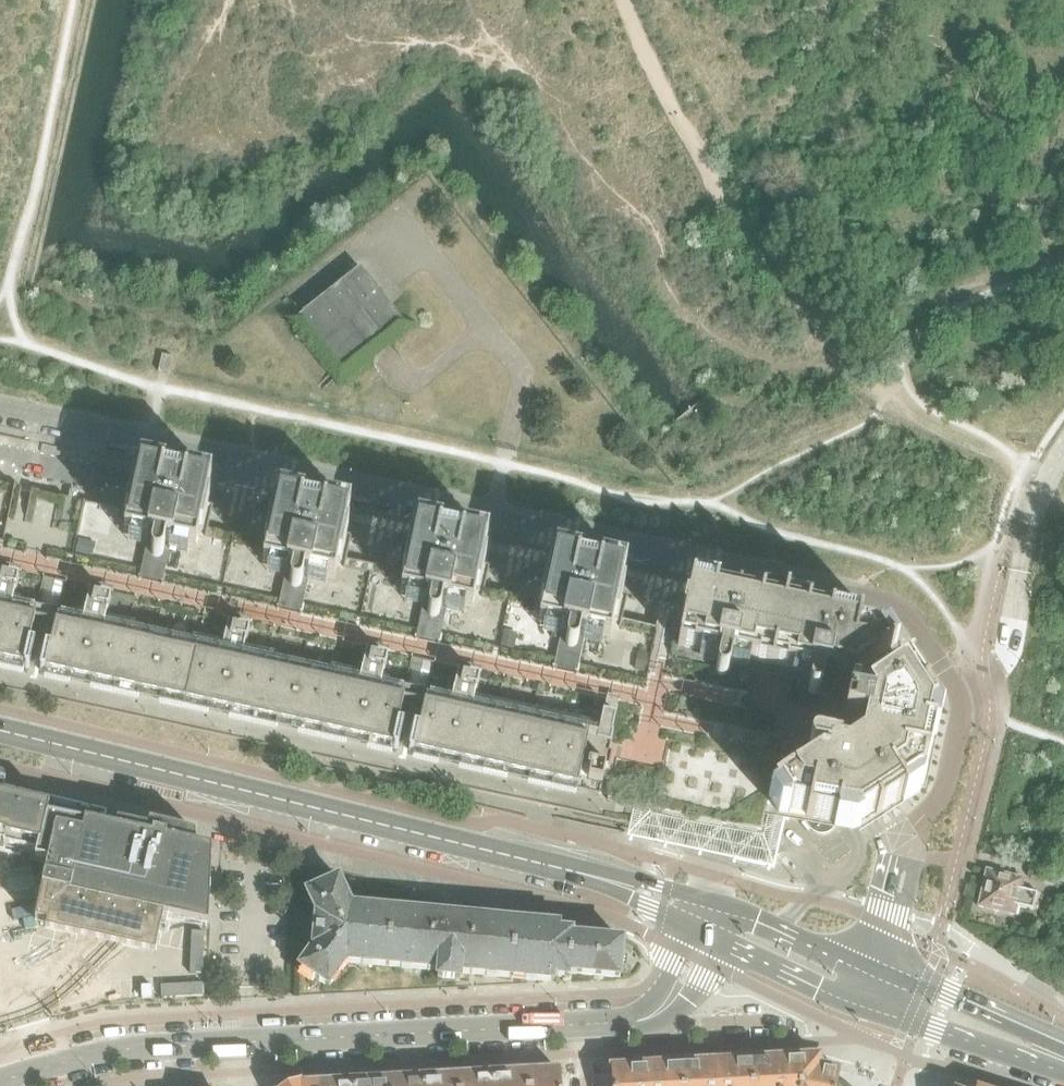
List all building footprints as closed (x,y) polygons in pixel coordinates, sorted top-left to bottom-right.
[(406,325),(390,306),(360,268),(296,320),(341,376),(406,325)] [(173,358),(162,355),(158,372),(170,375),(173,358)] [(152,583),(173,474),(164,472),(166,465),(140,460),(134,489),(125,488),(120,512),(123,512),(122,518),(89,511),(77,568),(141,581),(142,576),(147,577),(146,582),(152,583)] [(222,599),(236,536),(208,530),(213,507),(205,505),(211,475),(186,470),(185,476),(173,474),(152,583),(157,584),(158,580),(162,581),(161,585),(222,599)] [(225,493),(226,485),(218,483),(216,492),(225,493)] [(6,493),(9,487),(0,486),(0,534),(6,493)] [(222,599),(161,585),(162,581),(158,580),(157,584),(152,583),(146,582),(147,577),(142,576),(141,581),(77,568),(89,511),(122,518),(123,512),(120,512),(85,504),(86,502),(78,500),(77,502),(67,500),(67,498),(60,497),(59,498),(58,498),(39,494),(39,492),(14,487),(13,488),(9,487),(6,493),(0,534),(0,597),(16,600),(15,605),(37,609),(25,671),(26,672),(28,672),(30,671),(30,670),(40,672),(41,674),(42,675),(44,675),(45,674),(50,676),(63,614),(82,619),(84,615),(111,621),(109,624),(115,625),(117,622),(134,626),(134,630),(203,646),(204,642),(222,646),(221,650),(226,651),(227,647),(249,651),(248,655),(253,656),(254,652),(272,656),(271,660),(339,676),(340,671),(361,677),(361,680),(366,681),(367,678),(386,681),(385,686),(407,690),(394,752),(396,752),(398,751),(399,750),(409,752),(409,755),(411,756),(413,756),(414,755),(420,756),(433,696),(454,700),(455,696),(480,702),(479,706),(485,707),(486,703),(522,711),(521,716),(553,722),(555,718),(590,726),(589,731),(615,736),(602,796),(608,797),(608,800),(653,810),(661,771),(706,742),(707,742),(755,752),(751,774),(752,774),(752,779),(753,783),(754,788),(758,794),(759,796),(762,800),(765,803),(770,805),(774,807),(778,809),(781,810),(784,815),(802,819),(805,822),(810,829),(813,833),(817,835),(822,836),(826,835),(830,833),(834,829),(835,826),(837,819),(830,807),(829,807),(816,787),(805,785),(808,767),(818,769),(826,771),(833,781),(845,773),(847,774),(855,787),(877,772),(872,761),(880,730),(864,708),(883,689),(879,683),(882,681),(881,679),(857,695),(853,688),(877,673),(876,672),(873,674),(870,669),(857,680),(829,674),(828,681),(825,680),(823,693),(822,694),(822,695),(821,696),(820,697),(818,698),(817,698),(815,698),(814,697),(812,696),(811,695),(810,693),(810,691),(813,677),(773,668),(734,660),(732,675),(731,676),(729,678),(726,679),(724,679),(721,678),(720,676),(719,674),(719,671),(721,658),(682,650),(687,620),(667,616),(664,630),(651,627),(650,633),(639,690),(578,677),(579,673),(575,672),(573,676),(568,675),(562,674),(563,670),(559,669),(558,672),(498,659),(441,647),(441,643),(435,642),(434,646),(430,645),(425,644),(426,639),(421,639),(420,643),(360,629),(300,616),(300,612),(296,611),(295,615),(290,614),(286,613),(286,609),(282,608),(280,612),(222,599)] [(290,614),(313,504),(303,502),(304,495),(279,490),(270,528),(264,527),(261,541),(236,536),(222,599),(280,612),(282,608),(286,609),(286,613),(290,614)] [(267,503),(269,494),(261,493),(259,501),(267,503)] [(360,629),(382,519),(349,512),(350,505),(325,500),(323,506),(313,504),(290,614),(295,615),(296,611),(300,612),(300,616),(360,629)] [(430,645),(452,534),(441,532),(442,525),(416,520),(415,526),(382,519),(360,629),(420,643),(421,639),(426,639),(425,644),(430,645)] [(498,659),(521,549),(487,542),(488,535),(462,530),(461,536),(452,534),(430,645),(434,646),(435,642),(441,643),(441,647),(498,659)] [(568,675),(591,565),(578,562),(580,555),(554,550),(553,556),(521,549),(498,659),(558,672),(559,669),(563,670),(562,674),(568,675)] [(639,690),(650,633),(651,627),(664,630),(667,616),(687,620),(694,587),(691,586),(690,586),(688,594),(672,591),(673,588),(664,586),(663,589),(646,585),(648,577),(624,572),(626,565),(600,560),(599,566),(591,565),(568,675),(573,676),(575,672),(579,673),(578,677),(639,690)] [(724,679),(740,597),(716,592),(718,585),(693,580),(691,586),(694,587),(687,620),(682,650),(721,658),(719,671),(719,674),(720,676),(721,678),(724,679)] [(773,668),(788,601),(761,595),(760,601),(740,597),(724,679),(726,679),(729,678),(731,676),(732,675),(734,660),(773,668)] [(16,600),(0,597),(0,665),(24,670),(25,671),(37,609),(15,605),(16,600)] [(815,698),(831,617),(808,612),(810,605),(788,601),(773,668),(813,677),(810,691),(810,693),(811,695),(812,696),(814,697),(815,698)] [(361,680),(361,677),(340,671),(339,676),(271,660),(272,656),(254,652),(253,656),(248,655),(249,651),(227,647),(226,651),(221,650),(222,646),(204,642),(203,646),(134,630),(134,626),(117,622),(115,625),(109,624),(111,621),(84,615),(82,619),(63,614),(50,676),(393,750),(394,752),(407,690),(385,686),(386,681),(367,678),(366,681),(361,680)] [(900,654),(897,647),(895,648),(885,633),(882,632),(883,628),(831,617),(815,698),(817,698),(818,698),(820,697),(821,696),(822,695),(822,694),(823,693),(825,680),(828,681),(829,674),(857,680),(870,669),(873,674),(876,672),(872,665),(886,656),(889,661),(900,654)] [(936,718),(908,675),(893,685),(892,683),(886,687),(882,681),(879,683),(883,689),(864,708),(880,730),(930,743),(936,718)] [(602,796),(615,736),(589,731),(590,726),(555,718),(553,722),(521,716),(522,711),(486,703),(485,707),(479,706),(480,702),(455,696),(454,700),(433,696),(420,756),(602,796)] [(920,791),(930,743),(880,730),(872,761),(877,772),(879,771),(900,804),(920,791)] [(900,804),(879,771),(877,772),(855,787),(847,774),(845,773),(833,781),(826,771),(818,769),(808,767),(805,785),(816,787),(829,807),(830,807),(837,819),(835,826),(857,831),(888,811),(900,804)] [(37,854),(35,861),(48,865),(43,889),(42,892),(35,924),(41,926),(44,926),(47,927),(46,934),(82,942),(155,958),(157,951),(157,949),(160,935),(161,932),(164,918),(204,928),(207,928),(207,926),(207,925),(207,909),(208,900),(208,893),(209,873),(199,870),(200,852),(190,850),(190,845),(192,843),(194,841),(193,838),(192,835),(189,835),(186,835),(184,837),(151,830),(151,831),(135,827),(107,821),(105,821),(107,813),(0,788),(0,846),(37,854)] [(634,811),(627,841),(774,873),(784,826),(767,822),(763,839),(634,811)] [(1045,881),(1047,871),(1030,867),(1028,877),(1045,881)] [(1033,911),(1037,893),(1020,889),(1023,880),(987,871),(978,907),(1014,916),(1016,907),(1033,911)] [(571,937),(572,933),(558,931),(558,926),(351,906),(339,878),(323,886),(322,882),(308,888),(310,892),(307,893),(318,917),(319,917),(318,924),(314,924),(313,939),(317,939),(316,947),(315,946),(300,968),(302,969),(300,973),(312,982),(315,978),(328,988),(346,963),(438,971),(437,979),(460,981),(460,974),(553,982),(554,977),(567,978),(568,974),(619,979),(622,942),(571,937)] [(753,1085),(836,1085),(837,1082),(839,1072),(817,1068),(816,1058),(766,1061),(763,1059),(756,1059),(754,1061),(752,1061),(753,1085)] [(752,1061),(749,1062),(747,1060),(740,1060),(738,1062),(696,1065),(694,1063),(686,1063),(684,1065),(682,1065),(683,1085),(753,1085),(752,1061)] [(682,1065),(680,1065),(677,1063),(670,1064),(668,1066),(616,1069),(612,1074),(612,1085),(683,1085),(682,1065)] [(496,1085),(560,1085),(559,1076),(555,1072),(508,1074),(506,1073),(498,1073),(495,1075),(496,1085)] [(495,1075),(492,1075),(489,1074),(481,1074),(478,1076),(439,1078),(436,1076),(428,1077),(426,1079),(426,1085),(496,1085),(495,1075)] [(426,1079),(422,1079),(420,1077),(411,1078),(409,1080),(369,1082),(367,1080),(358,1081),(356,1083),(356,1085),(426,1085),(426,1079)]
